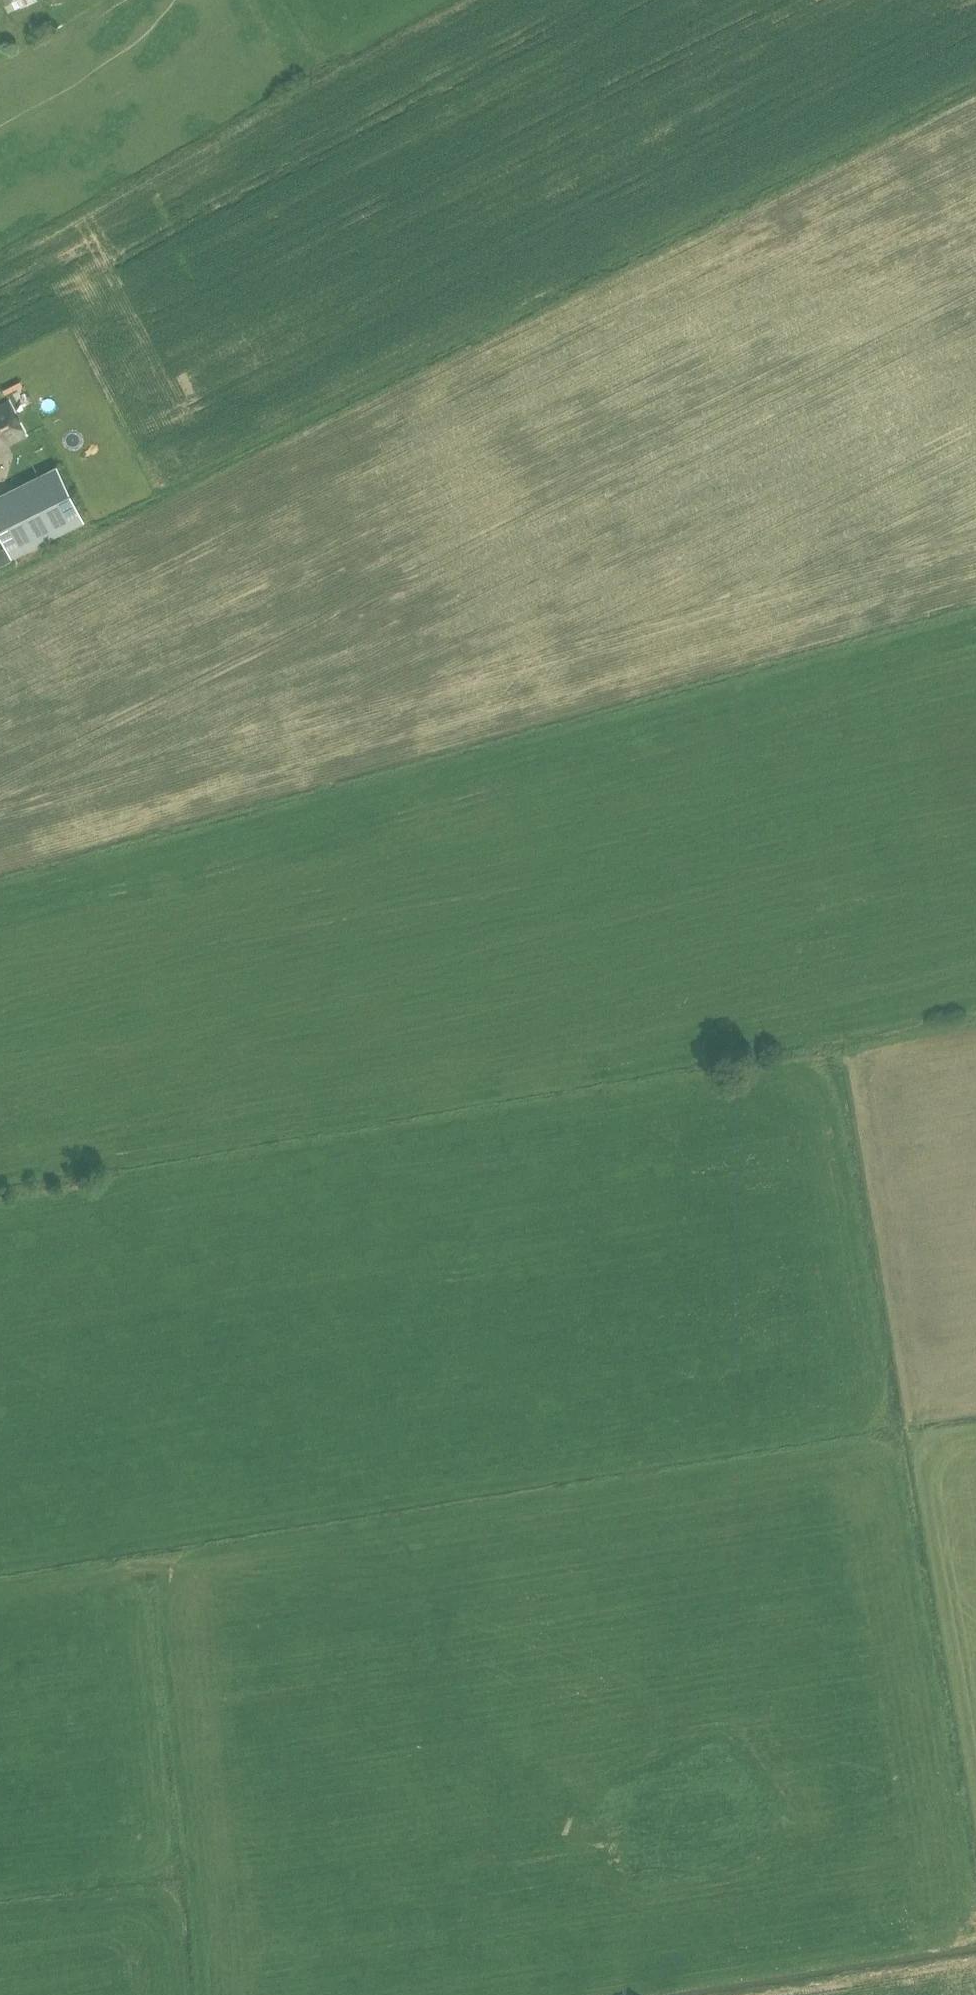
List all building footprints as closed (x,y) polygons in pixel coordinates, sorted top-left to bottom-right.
[(8,12),(39,1),(39,0),(3,0),(8,12)] [(0,384),(0,396),(1,398),(20,390),(15,377),(0,384)] [(0,407),(0,448),(26,435),(9,402),(0,407)] [(13,557),(85,521),(58,467),(0,496),(0,530),(13,557)]
